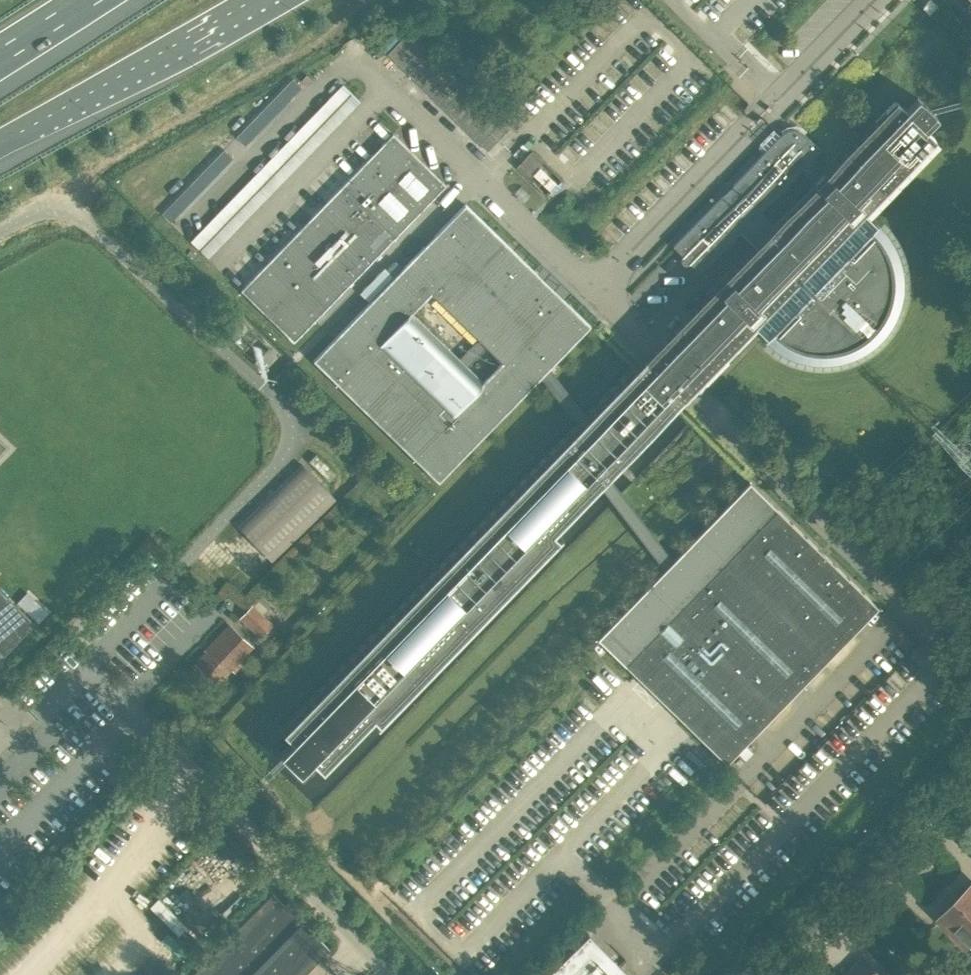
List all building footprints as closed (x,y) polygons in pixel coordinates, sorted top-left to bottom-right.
[(411,32),(388,56),(488,151),(511,128),(411,32)] [(290,79),(234,136),(245,146),(301,89),(290,79)] [(342,86),(189,245),(207,262),(359,103),(342,86)] [(291,742),(280,753),(300,772),(311,762),(312,761),(312,760),(323,770),(371,720),(373,721),(374,722),(378,726),(562,537),(557,532),(556,531),(555,530),(599,486),(608,476),(672,411),(682,401),(700,381),(755,325),(766,335),(767,336),(769,338),(770,339),(771,340),(773,341),(775,343),(776,344),(778,345),(779,346),(781,347),(783,348),(785,349),(786,350),(788,350),(790,351),(792,352),(794,353),(795,353),(797,354),(799,355),(801,355),(803,356),(805,356),(807,356),(809,357),(811,357),(812,357),(814,357),(816,357),(818,358),(820,358),(822,358),(824,358),(826,357),(828,357),(830,357),(832,357),(834,356),(836,356),(838,356),(840,355),(842,355),(843,354),(845,354),(847,353),(849,352),(851,352),(853,351),(854,350),(856,349),(858,348),(860,347),(861,346),(863,345),(865,344),(866,343),(868,342),(869,341),(871,340),(872,338),(874,337),(875,336),(877,334),(878,333),(879,332),(881,330),(882,329),(883,327),(884,325),(885,324),(887,322),(888,321),(889,319),(890,317),(891,316),(891,314),(892,312),(893,310),(894,308),(895,307),(895,305),(896,303),(896,301),(897,299),(897,297),(898,295),(898,294),(899,292),(899,290),(899,288),(899,286),(899,284),(900,282),(900,280),(900,278),(900,276),(900,274),(899,272),(899,270),(899,268),(899,266),(898,264),(898,262),(898,261),(897,259),(897,257),(896,255),(895,253),(895,251),(894,249),(893,248),(892,246),(892,244),(891,242),(890,241),(889,239),(888,237),(887,236),(886,234),(885,232),(883,231),(882,229),(881,228),(880,226),(878,225),(877,223),(876,222),(865,212),(923,152),(936,139),(926,129),(938,117),(918,98),(906,110),(896,100),(845,152),(660,342),(642,361),(635,368),(589,416),(580,425),(404,606),(282,731),(292,741),(291,742)] [(690,262),(701,272),(820,149),(804,133),(799,130),(794,129),(787,130),(783,133),(674,246),(684,256),(683,256),(683,257),(683,259),(683,261),(684,262),(685,263),(686,263),(688,264),(689,263),(690,262)] [(295,342),(447,185),(393,133),(241,290),(295,342)] [(531,150),(516,166),(528,178),(544,162),(531,150)] [(222,151),(162,213),(172,223),(233,162),(222,151)] [(530,196),(520,187),(513,194),(522,203),(530,196)] [(576,400),(575,399),(550,368),(591,326),(466,204),(334,340),(314,360),(439,482),(540,377),(566,409),(567,409),(579,424),(580,425),(589,416),(579,404),(576,400)] [(235,342),(249,327),(240,319),(226,333),(235,342)] [(264,370),(278,356),(270,348),(256,362),(264,370)] [(300,463),(240,522),(274,558),(334,499),(300,463)] [(664,570),(598,638),(727,763),(879,607),(750,482),(674,560),(608,476),(599,486),(664,570)] [(35,623),(0,589),(0,660),(35,623)] [(28,592),(18,602),(27,611),(37,601),(28,592)] [(261,637),(273,624),(253,606),(241,618),(261,637)] [(236,671),(241,666),(238,662),(253,646),(230,625),(210,646),(212,648),(197,664),(218,683),(232,668),(236,671)] [(947,913),(948,914),(943,918),(970,944),(970,943),(970,889),(947,913)] [(330,948),(272,892),(192,974),(304,974),(330,948)] [(547,974),(630,974),(589,934),(547,974)] [(862,962),(849,974),(876,974),(862,962)]
